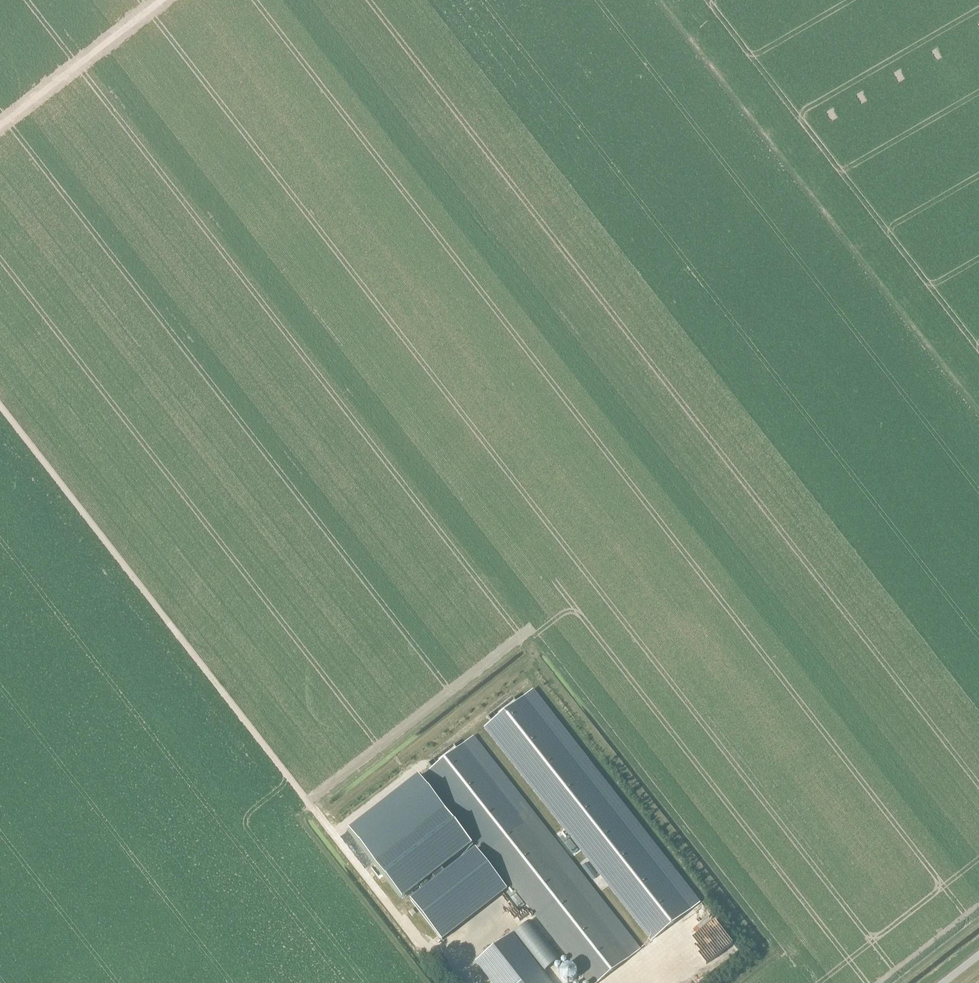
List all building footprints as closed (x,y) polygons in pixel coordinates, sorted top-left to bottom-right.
[(700,903),(534,690),(486,728),(651,941),(691,910),(700,903)] [(426,776),(589,982),(598,982),(641,948),(472,738),(426,776)] [(443,810),(374,864),(402,900),(432,877),(435,882),(410,901),(436,933),(501,882),(476,850),(445,874),(442,869),(472,846),(443,810)] [(512,934),(476,962),(492,982),(550,982),(512,934)] [(570,966),(569,966),(568,966),(567,967),(566,967),(565,967),(565,968),(564,968),(564,969),(563,969),(563,970),(562,971),(562,972),(561,973),(561,974),(561,975),(561,976),(561,977),(562,978),(562,979),(563,980),(564,981),(565,982),(566,982),(567,982),(568,982),(571,982),(572,982),(573,982),(574,982),(575,981),(576,981),(576,980),(577,979),(577,978),(578,977),(578,976),(578,975),(578,974),(578,973),(577,972),(577,971),(576,970),(576,969),(575,968),(574,968),(574,967),(573,967),(572,967),(571,966),(570,966)]
